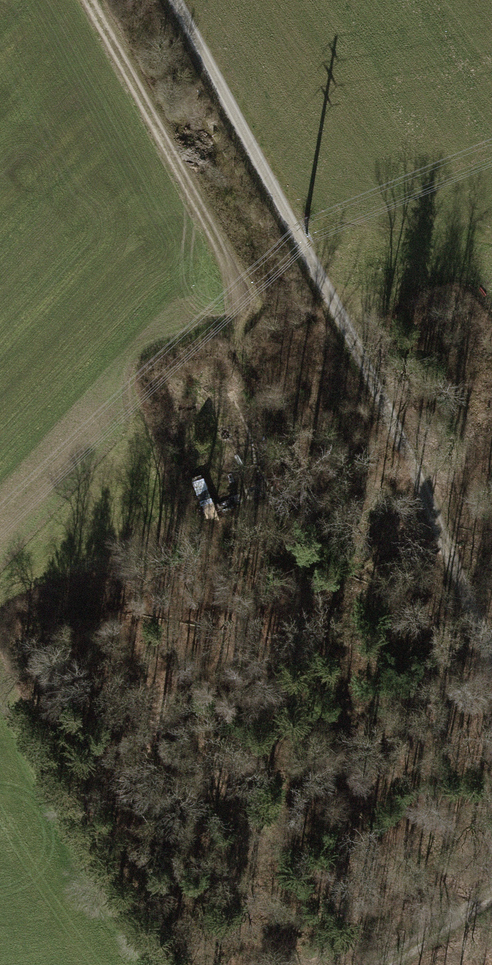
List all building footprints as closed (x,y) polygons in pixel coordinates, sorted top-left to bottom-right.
[(207,500),(200,480),(195,482),(202,502),(207,500)]
